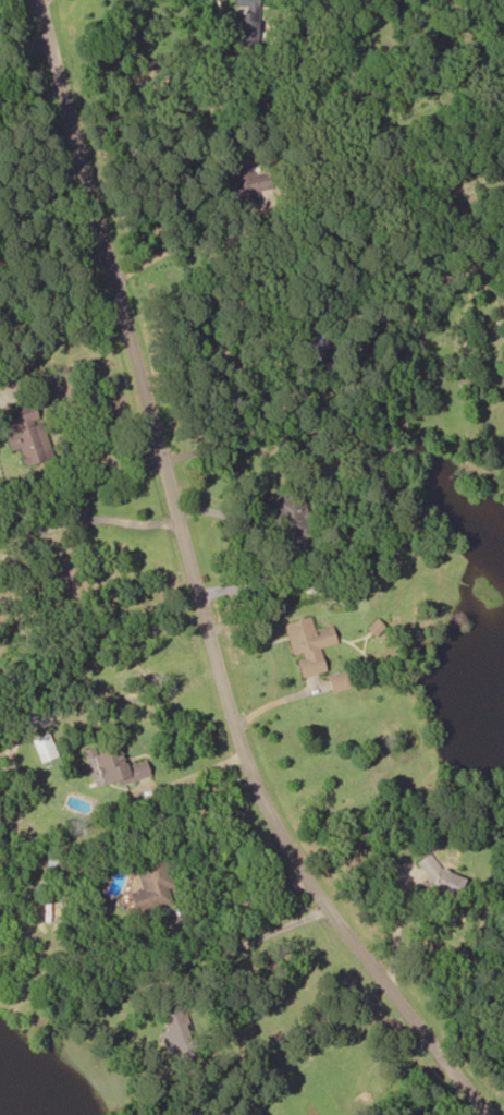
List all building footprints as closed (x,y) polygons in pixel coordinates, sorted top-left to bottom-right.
[(256,12),(231,12),(231,45),(256,45),(256,12)] [(271,193),(267,171),(252,174),(249,156),(225,160),(232,200),(271,193)] [(8,452),(17,449),(22,466),(50,458),(35,403),(0,413),(0,421),(8,452)] [(279,545),(310,539),(300,490),(269,496),(279,545)] [(284,623),(292,657),(294,657),(299,677),(324,671),(319,647),(333,644),(329,627),(313,630),(310,617),(284,623)] [(325,677),(330,692),(354,685),(349,669),(325,677)] [(58,756),(48,733),(31,740),(41,763),(58,756)] [(100,787),(148,777),(145,760),(124,765),(120,748),(93,754),(100,787)] [(466,878),(422,855),(416,868),(434,877),(429,887),(455,900),(466,878)] [(129,892),(132,911),(172,904),(164,856),(135,861),(140,890),(129,892)] [(164,1012),(164,1057),(184,1057),(184,1012),(164,1012)]
